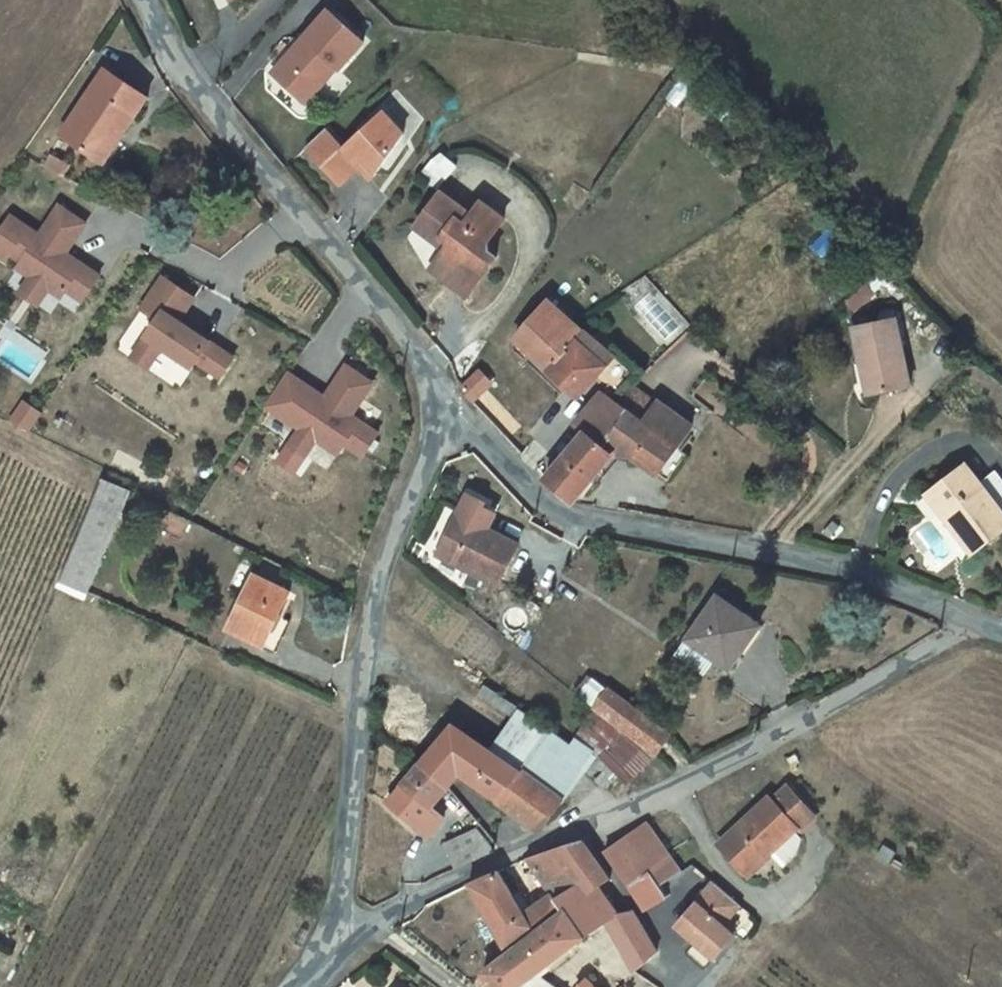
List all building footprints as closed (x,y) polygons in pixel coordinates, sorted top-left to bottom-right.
[(273,78),(307,107),(338,71),(340,73),(364,44),(328,13),(304,41),(292,41),(286,49),(292,55),(273,78)] [(70,137),(100,159),(125,124),(134,131),(154,102),(114,73),(70,137)] [(303,152),(338,188),(357,169),(368,181),(374,176),(401,135),(380,114),(341,152),(323,133),(303,152)] [(125,124),(100,159),(110,166),(134,131),(125,124)] [(443,154),(429,176),(444,186),(458,164),(443,154)] [(464,211),(441,196),(418,229),(441,246),(445,239),(454,245),(442,263),(459,274),(466,264),(485,277),(497,258),(491,254),(489,242),(504,218),(481,203),(469,222),(461,216),(464,211)] [(86,224),(60,206),(40,235),(11,216),(0,232),(0,256),(7,260),(11,254),(22,262),(18,268),(31,276),(49,289),(62,297),(67,290),(83,301),(100,275),(74,258),(70,263),(63,258),(66,253),(86,224)] [(66,253),(63,258),(70,263),(74,258),(66,253)] [(459,274),(442,263),(435,273),(471,297),(485,277),(466,264),(459,274)] [(31,276),(19,293),(38,306),(49,289),(31,276)] [(175,322),(191,299),(164,281),(143,314),(159,324),(144,346),(161,357),(164,352),(194,372),(198,366),(223,382),(236,362),(180,325),(175,322)] [(175,322),(180,325),(195,302),(191,299),(175,322)] [(629,375),(544,301),(512,341),(571,391),(578,382),(583,387),(592,377),(605,389),(578,422),(586,429),(601,441),(628,409),(622,405),(612,396),(629,375)] [(863,354),(871,391),(907,384),(894,317),(850,326),(856,356),(863,354)] [(144,346),(133,363),(150,374),(161,357),(144,346)] [(321,393),(293,374),(271,408),(304,429),(293,446),(310,457),(321,440),(342,454),(349,444),(367,456),(382,433),(355,415),(376,383),(350,366),(326,402),(319,397),(321,393)] [(490,381),(480,370),(461,389),(472,399),(490,381)] [(659,402),(637,385),(622,405),(628,409),(645,422),(659,402)] [(659,402),(645,422),(628,409),(601,441),(586,429),(547,477),(574,502),(611,451),(631,454),(660,474),(695,427),(660,400),(659,402)] [(23,402),(14,422),(34,431),(43,410),(23,402)] [(1001,479),(999,477),(983,489),(966,467),(937,488),(959,518),(951,525),(973,554),(1001,532),(1001,481),(1001,479)] [(101,481),(61,575),(90,587),(130,493),(101,481)] [(959,518),(937,488),(928,495),(951,525),(959,518)] [(467,560),(500,576),(516,544),(484,529),(491,513),(479,507),(482,503),(464,495),(437,552),(465,565),(467,560)] [(265,646),(278,616),(289,591),(255,576),(230,631),(265,646)] [(719,598),(681,656),(707,674),(717,659),(735,670),(763,627),(719,598)] [(289,620),(278,616),(265,646),(275,650),(289,620)] [(612,688),(599,707),(661,751),(675,733),(612,688)] [(602,758),(583,736),(579,749),(520,712),(496,746),(572,796),(602,758)] [(617,792),(629,782),(631,780),(615,762),(633,737),(605,712),(583,736),(602,758),(608,765),(600,773),(617,792)] [(557,806),(448,721),(415,766),(447,790),(458,776),(534,835),(557,806)] [(634,787),(662,756),(633,737),(615,762),(631,780),(629,782),(634,787)] [(798,754),(790,759),(795,766),(803,762),(798,754)] [(447,790),(415,766),(400,787),(431,810),(447,790)] [(764,850),(768,854),(770,853),(782,866),(796,853),(801,838),(795,830),(797,829),(800,831),(819,815),(792,784),(775,799),(772,795),(720,841),(744,868),(764,850)] [(431,810),(400,787),(385,806),(416,829),(431,810)] [(648,824),(627,837),(659,884),(681,871),(648,824)] [(480,826),(444,844),(456,868),(492,850),(480,826)] [(606,852),(646,912),(667,896),(659,884),(627,837),(606,852)] [(503,932),(506,946),(584,896),(598,887),(609,881),(584,841),(530,862),(557,901),(535,914),(524,895),(519,898),(505,873),(476,886),(503,932)] [(771,858),(764,850),(744,868),(751,875),(771,858)] [(741,907),(713,886),(678,929),(716,960),(735,937),(723,928),(741,907)] [(598,887),(584,896),(606,926),(638,973),(663,952),(638,913),(617,920),(598,887)] [(638,973),(606,926),(584,896),(506,946),(508,953),(481,972),(477,975),(476,978),(476,981),(479,985),(481,986),(486,986),(489,985),(490,986),(549,986),(534,977),(584,943),(613,986),(623,986),(638,973)]
